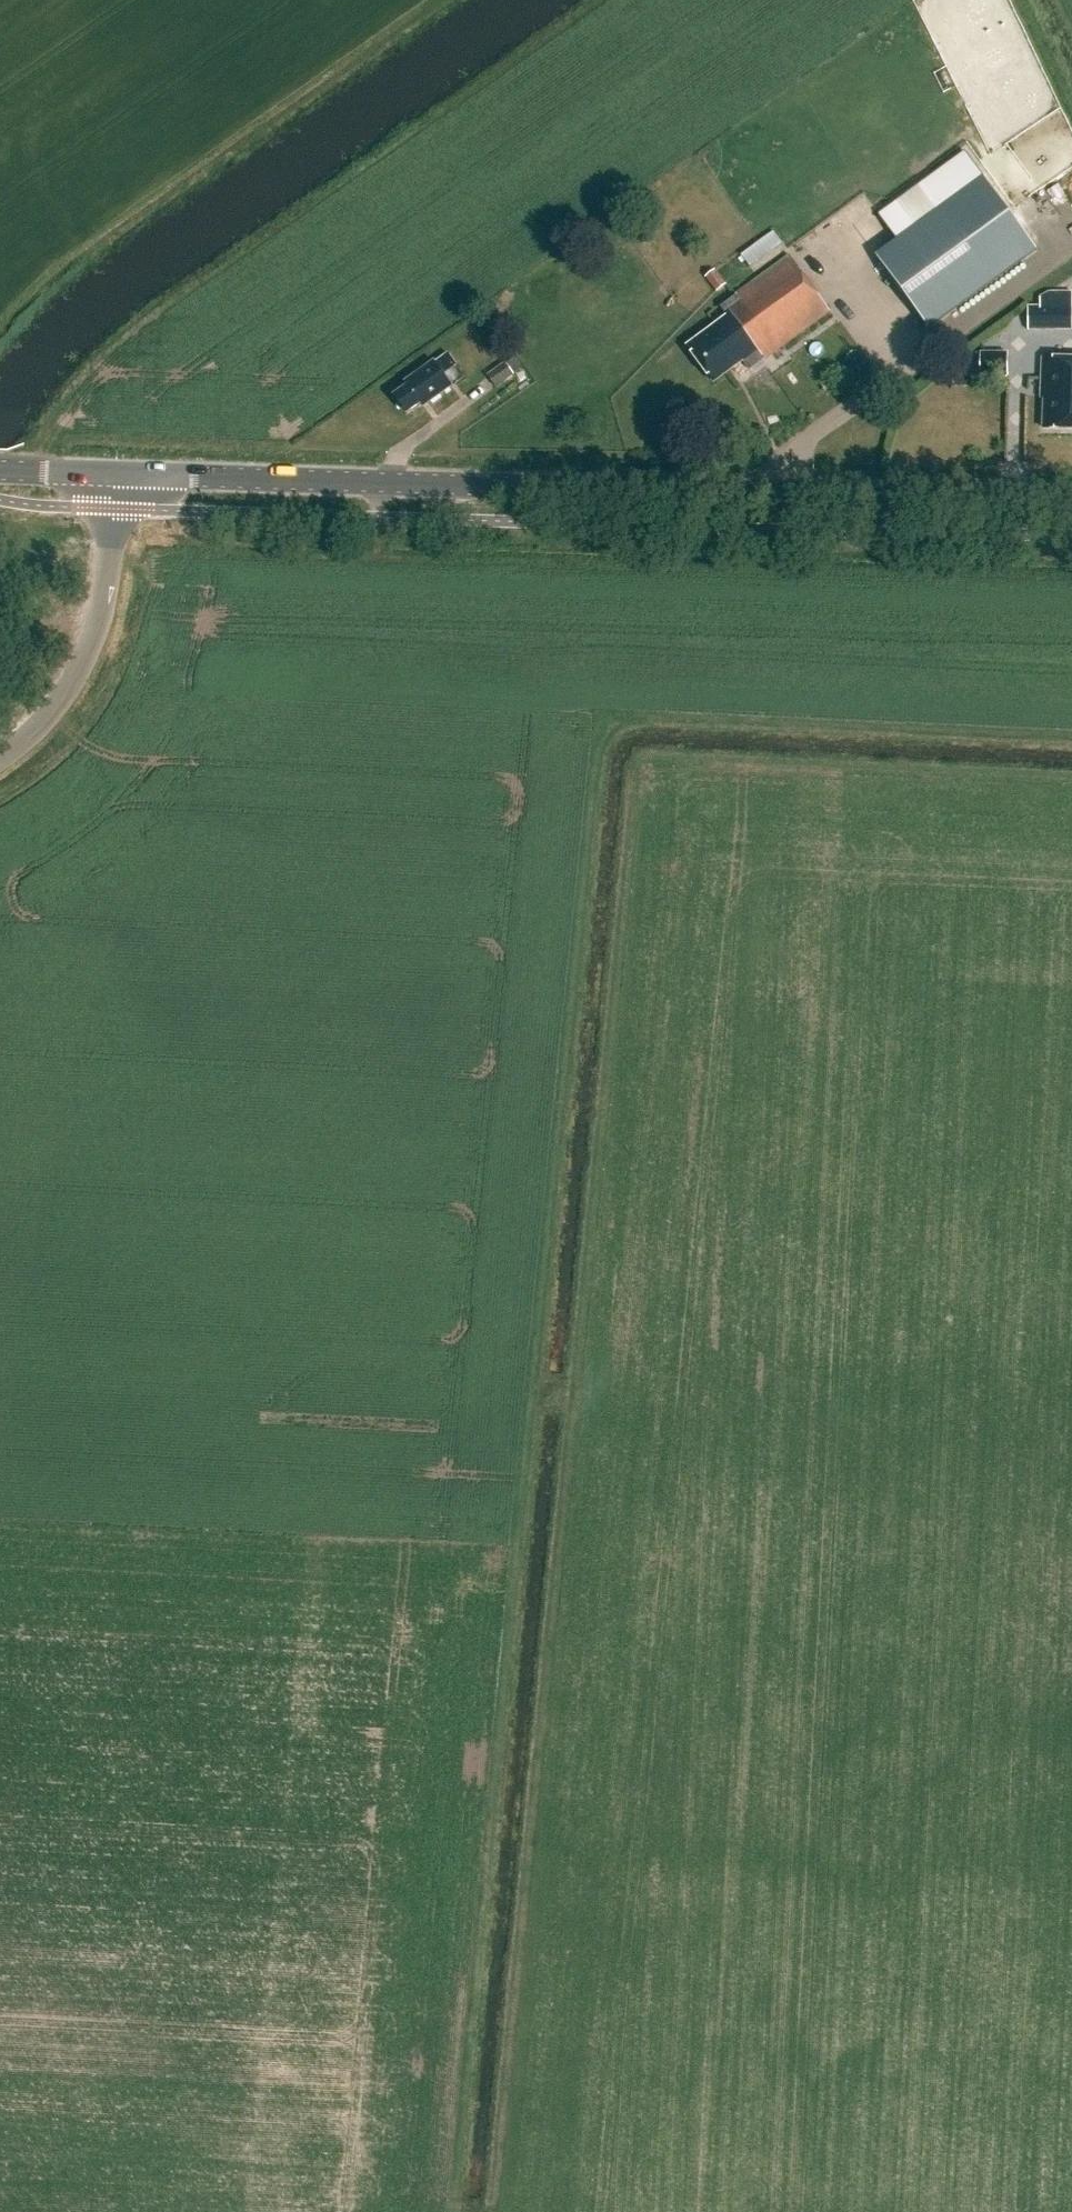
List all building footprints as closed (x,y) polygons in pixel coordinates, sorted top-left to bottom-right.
[(876,263),(928,335),(1036,256),(984,184),(940,216),(922,190),(878,221),(897,247),(876,263)] [(782,244),(774,233),(742,258),(751,269),(782,244)] [(788,260),(789,260),(722,309),(730,319),(691,347),(717,383),(748,361),(754,369),(768,358),(769,359),(831,314),(791,258),(788,260)] [(728,286),(716,271),(708,278),(719,293),(728,286)] [(1071,332),(1071,307),(1028,307),(1028,332),(1071,332)] [(1008,353),(980,353),(980,378),(1008,378),(1008,353)] [(409,383),(412,387),(398,397),(411,414),(429,401),(431,404),(453,389),(445,377),(458,367),(451,356),(438,365),(436,364),(409,383)] [(1045,427),(1071,429),(1071,363),(1047,362),(1045,391),(1047,392),(1045,427)] [(506,363),(487,376),(496,388),(514,375),(506,363)]
